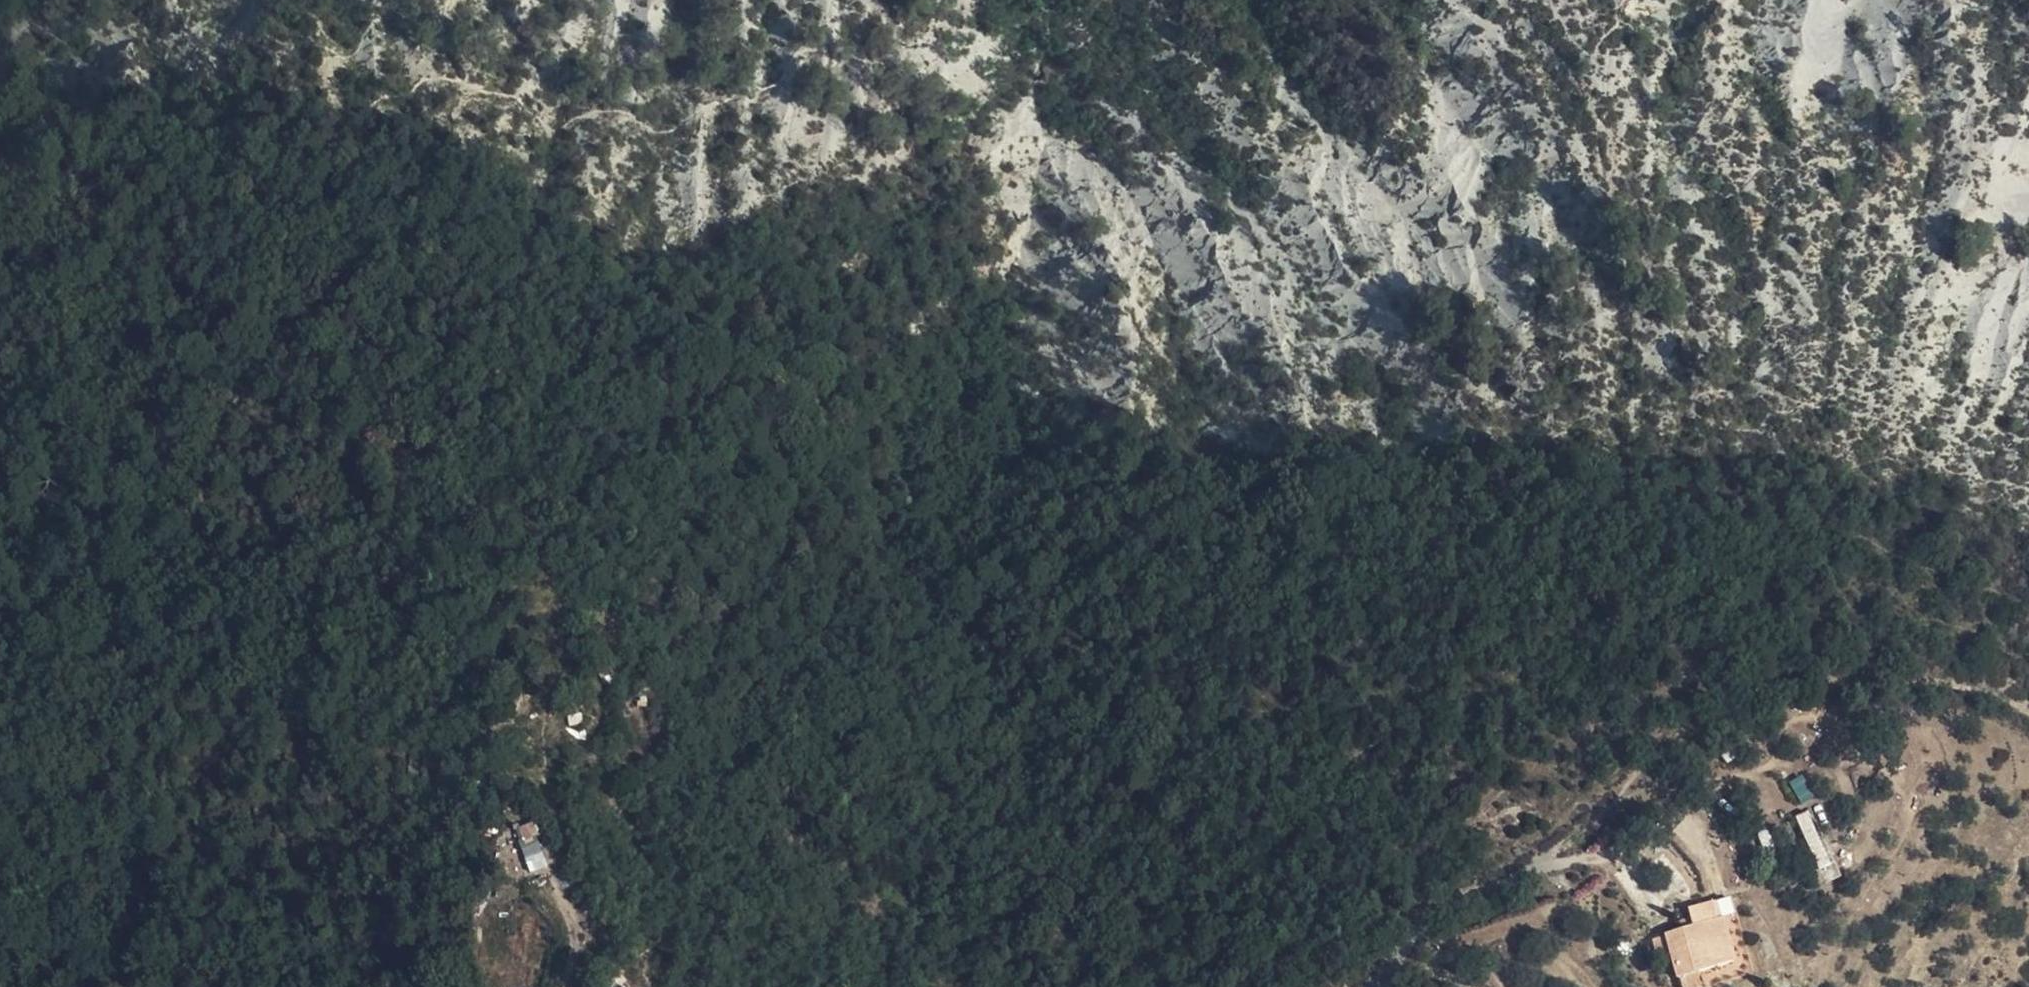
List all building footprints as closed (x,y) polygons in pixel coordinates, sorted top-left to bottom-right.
[(1842,844),(1803,781),(1790,791),(1828,853),(1842,844)] [(537,823),(517,823),(518,840),(537,840),(537,823)] [(520,845),(528,872),(548,866),(539,839),(520,845)] [(1721,890),(1750,948),(1757,963),(1774,955),(1737,882),(1721,890)] [(1686,949),(1697,974),(1715,965),(1750,948),(1721,890),(1696,903),(1702,917),(1677,930),(1686,949)] [(1673,955),(1686,949),(1677,930),(1665,936),(1673,955)] [(1697,974),(1703,986),(1705,986),(1721,979),(1715,965),(1697,974)]
